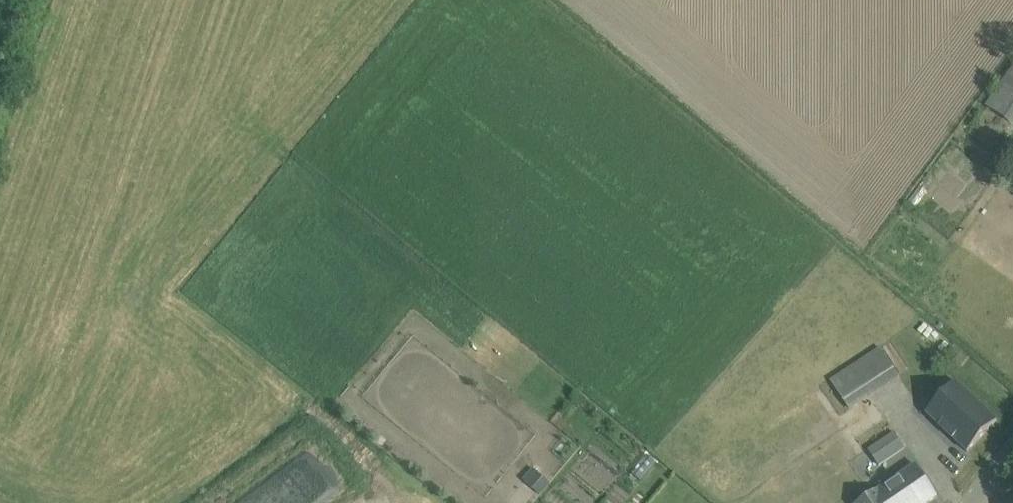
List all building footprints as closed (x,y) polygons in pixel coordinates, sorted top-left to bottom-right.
[(989,104),(1011,120),(1012,118),(1012,72),(1009,76),(989,104)] [(856,375),(869,367),(881,386),(898,375),(880,349),(851,368),(856,375)] [(957,387),(928,419),(970,457),(999,425),(957,387)] [(869,450),(880,466),(906,449),(895,433),(869,450)] [(642,452),(630,474),(645,482),(657,459),(642,452)] [(926,481),(914,464),(857,502),(929,502),(937,497),(926,481)] [(303,494),(295,500),(276,492),(262,502),(299,502),(303,494)] [(316,494),(305,502),(312,502),(316,494)]
